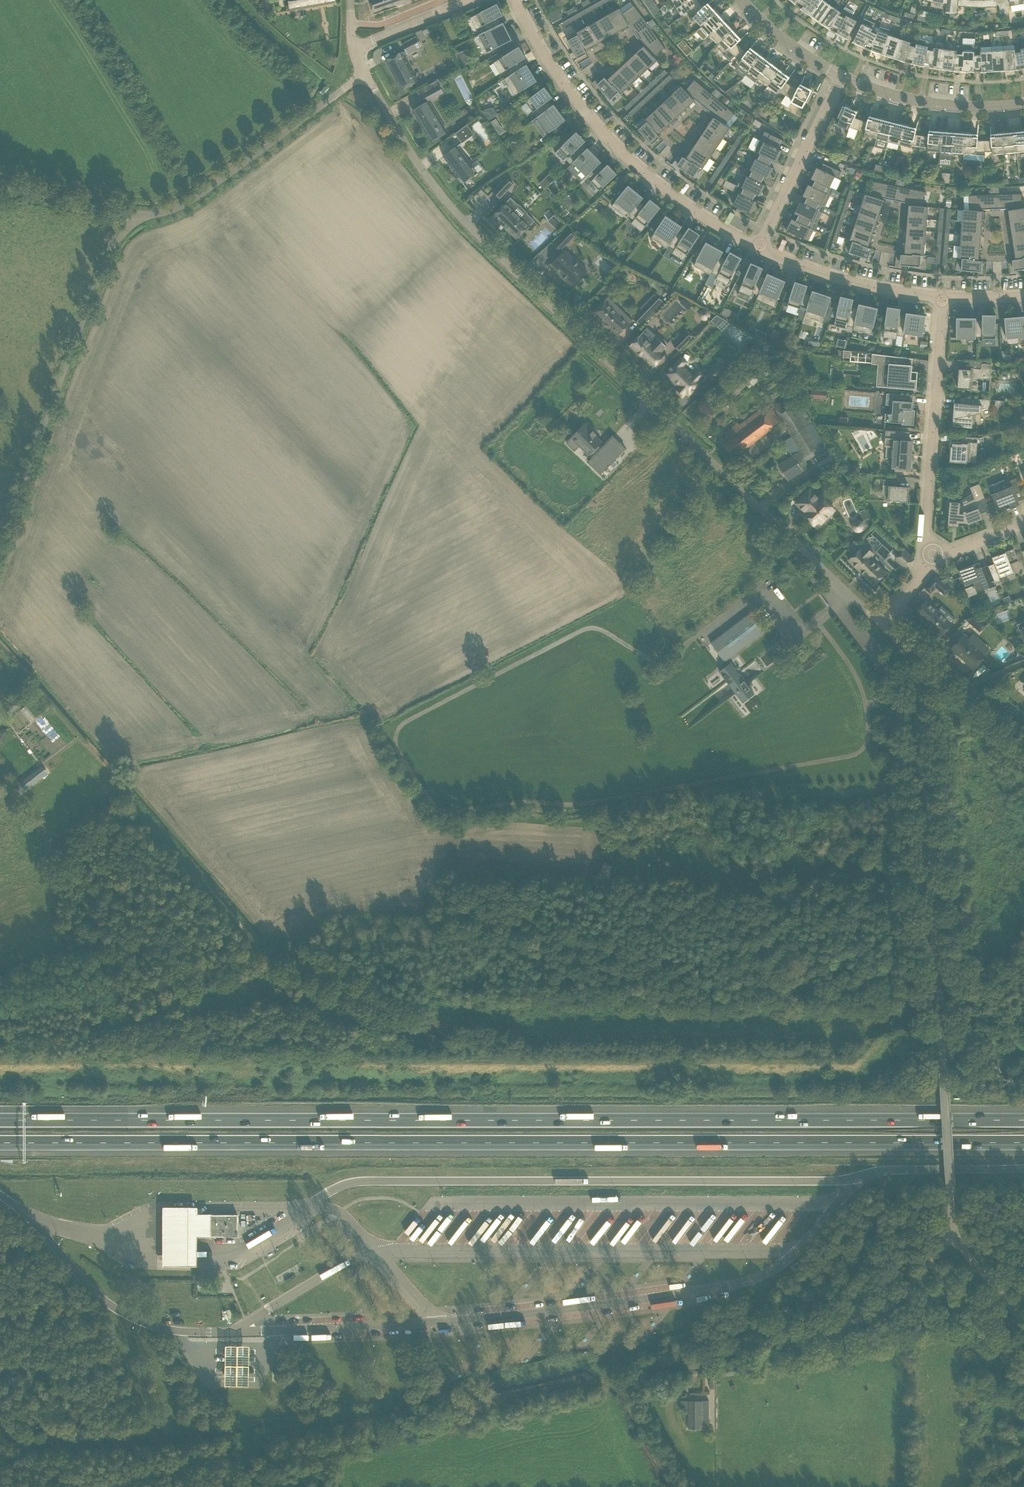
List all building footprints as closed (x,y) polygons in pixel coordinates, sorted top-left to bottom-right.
[(289,10),(334,2),(334,0),(287,0),(289,10)] [(374,13),(412,0),(369,0),(374,13)] [(683,4),(686,3),(690,9),(699,2),(697,0),(680,0),(683,4)] [(797,1),(798,1),(803,6),(802,7),(806,10),(805,12),(811,16),(822,0),(798,0),(797,1)] [(811,16),(817,20),(818,19),(821,21),(832,6),(823,0),(822,0),(811,16)] [(931,2),(932,2),(932,1),(944,4),(944,5),(945,3),(947,3),(945,13),(950,14),(951,3),(952,0),(932,0),(931,2)] [(950,14),(955,14),(956,4),(958,5),(958,7),(958,6),(971,7),(971,8),(971,0),(952,0),(951,3),(950,14)] [(984,8),(984,7),(996,6),(996,7),(997,7),(997,5),(999,5),(1000,15),(1004,15),(1003,3),(1003,0),(984,0),(984,8)] [(1003,3),(1004,15),(1009,14),(1008,4),(1010,4),(1010,6),(1011,6),(1012,12),(1023,10),(1023,6),(1023,4),(1023,0),(1003,0),(1003,3)] [(703,8),(699,2),(690,9),(695,15),(693,17),(701,26),(716,13),(708,4),(706,6),(705,5),(703,8)] [(498,3),(471,17),(477,29),(484,25),(487,31),(502,24),(501,23),(499,18),(504,15),(502,12),(498,3)] [(639,34),(655,22),(652,19),(647,23),(633,4),(633,5),(634,6),(622,14),(628,25),(629,24),(635,32),(636,32),(635,31),(636,31),(639,34)] [(832,6),(821,21),(824,23),(823,25),(829,29),(832,26),(841,13),(832,6)] [(841,13),(832,26),(838,30),(837,31),(841,34),(840,35),(847,39),(857,21),(851,18),(854,12),(845,7),(841,13)] [(619,9),(608,15),(618,32),(629,26),(628,25),(622,14),(619,9)] [(716,13),(701,26),(696,32),(704,40),(710,35),(724,21),(716,13)] [(618,32),(608,15),(598,21),(608,38),(618,32)] [(864,19),(862,24),(853,42),(860,46),(861,44),(865,46),(866,44),(872,47),(871,50),(871,51),(878,31),(879,27),(874,25),(875,24),(864,19)] [(598,21),(587,26),(597,44),(608,38),(598,21)] [(724,21),(710,35),(718,44),(733,30),(724,21)] [(655,22),(639,34),(641,38),(640,38),(639,38),(645,46),(644,47),(653,56),(664,47),(665,49),(666,49),(652,30),(657,26),(658,26),(655,22)] [(485,32),(478,35),(487,53),(494,49),(512,40),(508,32),(508,31),(504,23),(502,24),(487,31),(485,31),(485,32)] [(587,26),(577,32),(587,50),(597,44),(587,26)] [(741,39),(733,30),(718,44),(726,53),(724,55),(730,61),(734,56),(741,48),(737,44),(739,42),(739,41),(741,39)] [(889,35),(878,31),(871,51),(878,53),(879,51),(883,52),(889,35)] [(587,50),(577,32),(576,33),(578,35),(568,41),(578,59),(587,53),(585,49),(586,49),(586,50),(587,50)] [(889,35),(883,52),(887,54),(886,55),(893,58),(900,39),(889,35)] [(402,44),(406,51),(407,53),(408,54),(422,47),(416,36),(402,44)] [(900,39),(893,58),(900,60),(901,58),(905,60),(905,58),(913,60),(912,64),(916,47),(915,47),(910,45),(911,43),(900,39)] [(917,39),(915,47),(916,47),(912,64),(919,65),(920,63),(924,64),(924,62),(931,64),(931,68),(934,48),(934,46),(928,45),(929,42),(917,39)] [(956,51),(945,49),(943,67),(947,68),(946,70),(954,71),(957,45),(956,51)] [(957,45),(954,71),(955,67),(962,67),(962,69),(966,70),(966,72),(973,72),(974,52),(974,45),(963,45),(962,46),(957,45)] [(527,57),(525,55),(520,46),(494,62),(501,74),(508,69),(511,74),(505,78),(505,79),(525,66),(522,60),(527,57)] [(644,46),(634,55),(648,69),(657,61),(653,56),(644,47),(644,46)] [(741,48),(734,56),(740,62),(738,64),(748,72),(760,55),(750,48),(749,50),(748,50),(746,53),(741,48)] [(945,49),(934,48),(931,68),(939,69),(939,67),(943,67),(945,49)] [(1015,50),(1016,70),(1016,66),(1023,65),(1023,67),(1023,48),(1021,49),(1021,52),(1015,53),(1015,50)] [(1003,50),(992,51),(993,71),(1001,71),(1001,69),(1005,69),(1003,50)] [(1016,70),(1015,50),(1003,50),(1005,69),(1008,68),(1009,70),(1016,70)] [(404,55),(407,53),(406,51),(402,53),(402,51),(386,60),(402,90),(418,81),(404,55)] [(975,52),(974,52),(973,72),(974,72),(974,68),(981,68),(981,70),(986,70),(986,72),(993,71),(992,51),(980,52),(980,55),(975,55),(975,52)] [(634,55),(626,63),(639,77),(648,69),(634,55)] [(760,55),(748,72),(746,75),(755,82),(758,79),(770,63),(760,55)] [(626,63),(617,71),(631,85),(639,77),(626,63)] [(770,63),(758,79),(767,86),(779,70),(770,63)] [(525,66),(505,79),(515,95),(537,82),(538,82),(533,73),(533,72),(532,73),(527,64),(525,66)] [(662,78),(668,73),(665,69),(659,74),(662,78)] [(779,70),(767,86),(777,93),(779,91),(786,95),(791,86),(786,83),(788,80),(789,77),(779,70)] [(631,85),(617,71),(608,79),(622,94),(631,85)] [(673,78),(670,75),(664,80),(667,83),(673,78)] [(622,94),(608,79),(609,80),(608,81),(605,77),(597,85),(611,100),(619,92),(621,94),(622,94)] [(654,86),(659,81),(656,78),(651,83),(654,86)] [(695,81),(686,91),(694,100),(695,99),(702,106),(703,105),(702,105),(703,104),(706,107),(719,91),(716,88),(715,89),(716,89),(711,94),(694,79),(693,79),(695,81)] [(664,86),(661,83),(656,88),(659,91),(664,86)] [(797,90),(791,86),(786,95),(793,100),(791,102),(803,108),(806,102),(811,93),(810,93),(811,90),(800,84),(799,87),(797,90)] [(425,104),(414,111),(432,141),(442,135),(439,130),(440,130),(438,127),(443,124),(428,100),(442,92),(439,86),(418,98),(421,103),(424,102),(425,104)] [(645,94),(650,89),(647,86),(642,91),(645,94)] [(681,86),(672,95),(685,109),(694,101),(694,100),(686,91),(681,86)] [(553,97),(551,95),(545,87),(525,101),(533,112),(535,111),(539,116),(552,106),(549,101),(553,97)] [(732,87),(725,92),(731,97),(734,94),(735,90),(732,87)] [(655,94),(652,91),(647,96),(650,99),(655,94)] [(719,91),(706,107),(709,109),(708,110),(715,117),(714,118),(725,125),(734,114),(735,115),(735,114),(718,99),(722,95),(723,94),(719,91)] [(636,102),(641,97),(638,94),(633,99),(636,102)] [(672,95),(663,103),(676,118),(685,109),(672,95)] [(646,103),(643,99),(638,104),(641,107),(646,103)] [(627,111),(632,105),(630,102),(624,107),(627,111)] [(676,118),(663,103),(654,111),(668,126),(676,118)] [(539,116),(538,116),(550,132),(555,128),(562,123),(566,120),(566,121),(567,121),(560,113),(561,112),(560,112),(554,105),(552,106),(539,116)] [(493,107),(483,114),(484,116),(487,121),(498,114),(493,107)] [(634,107),(629,113),(632,116),(637,111),(634,107)] [(857,130),(861,120),(855,118),(856,115),(856,114),(857,112),(846,107),(844,109),(840,118),(840,119),(837,125),(849,130),(850,127),(857,130)] [(654,111),(645,119),(659,134),(668,126),(654,111)] [(867,122),(861,120),(857,130),(865,133),(864,136),(876,139),(881,119),(869,116),(869,119),(868,119),(867,122)] [(713,117),(706,127),(723,139),(730,128),(725,125),(714,118),(713,117)] [(496,118),(491,122),(494,127),(499,123),(496,118)] [(777,121),(772,118),(769,124),(774,126),(777,121)] [(659,134),(645,119),(647,122),(638,130),(652,145),(660,137),(657,134),(658,133),(659,134)] [(762,123),(756,119),(752,124),(759,128),(762,123)] [(881,119),(876,139),(888,142),(893,122),(881,119)] [(904,125),(893,122),(888,142),(899,145),(904,125)] [(467,124),(455,133),(462,143),(474,134),(467,124)] [(904,125),(899,145),(911,148),(912,145),(920,146),(922,136),(915,135),(916,131),(916,128),(904,125)] [(706,127),(700,137),(717,148),(723,139),(706,127)] [(586,141),(584,139),(577,131),(555,153),(564,162),(566,160),(571,164),(586,149),(582,145),(586,141)] [(755,151),(777,162),(782,151),(778,148),(782,140),(784,141),(765,131),(760,141),(756,151),(755,151)] [(928,137),(922,136),(920,146),(928,148),(927,151),(940,151),(941,131),(929,131),(929,133),(928,133),(928,137)] [(940,151),(939,158),(951,159),(952,152),(953,132),(947,132),(941,131),(940,151)] [(1015,132),(1017,152),(1023,151),(1023,131),(1015,132)] [(965,133),(953,132),(952,152),(964,153),(965,133)] [(1015,132),(1003,133),(1005,153),(1017,152),(1015,132)] [(965,133),(964,153),(963,159),(983,161),(984,151),(984,141),(978,141),(978,137),(977,137),(978,134),(965,133)] [(991,140),(984,141),(984,151),(992,151),(992,154),(1005,153),(1003,133),(991,134),(991,137),(990,137),(991,140)] [(700,137),(693,147),(710,158),(717,148),(700,137)] [(443,156),(449,164),(450,163),(452,166),(451,167),(463,184),(478,173),(458,146),(443,156)] [(693,147),(686,157),(703,169),(710,158),(693,147)] [(588,148),(586,149),(571,164),(571,165),(573,162),(587,176),(588,175),(600,164),(602,162),(588,148)] [(755,159),(750,170),(769,179),(774,168),(770,166),(772,160),(777,162),(755,151),(752,158),(755,159)] [(703,169),(686,157),(686,158),(688,158),(687,159),(683,157),(677,166),(694,177),(700,167),(703,169)] [(731,161),(721,176),(725,178),(735,163),(731,161)] [(817,167),(811,179),(830,187),(835,177),(838,178),(837,178),(838,179),(841,172),(822,162),(822,163),(824,164),(821,169),(817,167)] [(600,164),(588,175),(592,180),(591,181),(600,191),(618,174),(608,164),(604,168),(600,164)] [(769,179),(750,170),(747,168),(748,168),(747,168),(743,175),(744,175),(739,185),(760,196),(766,185),(761,183),(764,177),(768,179),(769,179)] [(725,178),(721,176),(717,183),(723,186),(735,192),(736,193),(736,192),(739,193),(733,205),(752,214),(757,202),(753,200),(756,194),(760,197),(760,196),(739,185),(738,186),(724,179),(725,178)] [(500,198),(514,184),(506,177),(493,191),(500,198)] [(545,178),(539,183),(544,189),(550,183),(545,178)] [(830,187),(811,179),(815,181),(813,187),(808,184),(803,196),(825,206),(833,188),(833,189),(830,187)] [(874,182),(871,196),(883,200),(883,198),(893,200),(892,200),(893,199),(897,199),(901,180),(896,179),(897,179),(895,186),(873,181),(872,182),(874,182)] [(905,181),(901,180),(897,199),(901,200),(901,201),(900,201),(900,202),(910,204),(909,205),(922,206),(924,192),(926,193),(926,192),(904,187),(905,181)] [(628,185),(612,206),(627,218),(629,216),(628,216),(642,199),(644,197),(636,191),(637,191),(636,190),(636,191),(628,184),(627,185),(628,185)] [(995,208),(995,187),(990,188),(991,195),(968,195),(968,196),(969,196),(970,210),(982,211),(982,210),(992,209),(991,209),(991,208),(995,208)] [(1009,210),(1021,208),(1021,194),(1022,194),(1022,193),(999,194),(999,188),(999,187),(995,187),(995,208),(999,207),(999,208),(999,209),(1009,209),(1009,210)] [(547,190),(542,194),(547,198),(551,194),(547,190)] [(883,200),(871,196),(865,194),(861,206),(880,212),(884,200),(883,200)] [(825,206),(803,196),(807,198),(805,204),(800,202),(795,213),(817,223),(825,206)] [(527,213),(522,218),(513,209),(518,204),(511,197),(506,202),(493,215),(517,239),(530,226),(530,225),(535,221),(527,213)] [(642,200),(642,199),(628,216),(629,216),(633,220),(631,223),(642,231),(661,207),(651,199),(647,203),(642,200)] [(928,207),(922,206),(909,205),(908,205),(907,217),(927,219),(928,207)] [(861,206),(857,217),(876,223),(880,212),(861,206)] [(1021,208),(1009,210),(1008,210),(1010,222),(1023,220),(1023,208),(1021,208)] [(982,211),(970,210),(963,209),(962,222),(982,223),(983,211),(982,211)] [(837,218),(838,213),(832,210),(830,215),(837,218)] [(817,223),(795,213),(794,213),(799,215),(796,221),(792,219),(786,230),(808,241),(817,223)] [(563,224),(554,215),(548,221),(558,231),(563,224)] [(683,226),(674,221),(675,220),(674,220),(665,215),(666,216),(651,237),(667,248),(681,228),(683,226)] [(857,217),(854,228),(873,235),(876,223),(857,217)] [(907,217),(906,229),(926,231),(927,219),(907,217)] [(1010,222),(1012,234),(1023,232),(1023,220),(1010,222)] [(962,222),(961,234),(981,235),(982,223),(962,222)] [(681,228),(667,248),(668,248),(669,246),(674,250),(672,252),(683,260),(701,234),(689,227),(686,232),(681,228)] [(854,228),(850,240),(869,246),(873,235),(854,228)] [(906,229),(905,241),(925,243),(926,231),(906,229)] [(565,230),(553,241),(555,244),(555,245),(560,250),(574,236),(568,230),(567,232),(565,230)] [(1012,234),(1013,246),(1023,244),(1023,232),(1012,234)] [(961,234),(960,246),(980,247),(981,235),(961,234)] [(869,246),(850,240),(853,241),(849,252),(868,259),(872,249),(872,248),(867,247),(867,246),(869,246)] [(724,251),(715,247),(716,246),(715,246),(714,246),(705,241),(705,242),(706,242),(694,265),(711,274),(722,253),(722,254),(724,251)] [(925,243),(905,241),(904,253),(924,255),(925,243)] [(1013,246),(1015,258),(1023,257),(1023,244),(1013,246)] [(980,247),(960,246),(959,258),(979,259),(980,247)] [(574,263),(576,261),(565,251),(552,265),(566,278),(565,280),(572,286),(584,273),(574,263)] [(722,254),(722,253),(711,274),(711,275),(712,272),(717,275),(716,278),(728,285),(742,258),(731,251),(728,256),(722,254)] [(924,255),(904,253),(904,254),(906,254),(906,255),(901,254),(900,265),(920,267),(921,255),(924,255)] [(1015,258),(1017,258),(1017,259),(1012,260),(1014,271),(1023,269),(1023,257),(1015,258)] [(979,259),(959,258),(962,258),(961,270),(981,272),(982,261),(977,261),(977,260),(979,260),(979,259)] [(763,268),(760,266),(751,262),(739,290),(751,296),(753,293),(758,295),(756,299),(757,299),(767,275),(761,273),(763,268)] [(767,275),(757,299),(775,307),(786,281),(787,282),(777,277),(778,276),(777,276),(777,277),(768,273),(767,275)] [(808,285),(805,284),(795,281),(788,304),(798,308),(797,312),(799,313),(797,319),(803,321),(804,315),(805,316),(812,293),(806,291),(808,285)] [(812,293),(805,316),(823,322),(831,297),(832,297),(833,297),(823,294),(823,293),(822,293),(813,290),(812,293)] [(643,310),(648,315),(662,300),(655,294),(649,300),(651,301),(643,310)] [(619,336),(633,321),(625,313),(622,316),(614,308),(617,305),(608,296),(594,311),(619,336)] [(854,299),(851,298),(841,296),(834,326),(847,329),(847,326),(853,327),(853,329),(859,306),(858,306),(852,304),(854,299)] [(662,315),(669,322),(684,306),(677,299),(662,315)] [(859,306),(853,329),(872,334),(878,309),(879,309),(879,308),(869,306),(869,305),(868,306),(859,304),(858,306),(859,306)] [(901,308),(897,308),(887,306),(883,337),(896,339),(897,335),(903,336),(903,333),(904,333),(906,315),(900,314),(901,308)] [(906,315),(904,333),(923,335),(926,316),(927,316),(927,315),(917,314),(917,313),(916,313),(916,314),(906,312),(906,315)] [(976,320),(976,338),(976,337),(982,337),(982,339),(996,339),(996,314),(982,314),(982,320),(976,320)] [(726,320),(717,315),(711,321),(718,328),(726,320)] [(1014,317),(1014,316),(1014,317),(1003,318),(1005,318),(1006,338),(1018,337),(1019,344),(1023,344),(1023,319),(1023,318),(1023,316),(1014,317)] [(976,318),(966,318),(967,317),(966,317),(966,318),(955,317),(955,318),(956,318),(956,338),(976,338),(976,320),(976,318)] [(642,333),(629,346),(652,368),(665,355),(662,352),(667,346),(657,337),(657,338),(647,329),(643,333),(642,333)] [(773,329),(769,341),(773,342),(777,340),(780,332),(773,329)] [(688,330),(673,345),(679,351),(693,336),(688,330)] [(921,340),(920,348),(928,349),(929,340),(921,340)] [(1007,350),(1001,351),(1002,360),(1012,359),(1011,354),(1007,354),(1007,350)] [(911,379),(913,358),(872,353),(872,354),(873,354),(872,363),(879,364),(877,386),(876,386),(916,389),(917,380),(911,379)] [(668,377),(678,387),(675,390),(682,397),(686,393),(689,395),(706,377),(700,370),(694,377),(682,366),(687,362),(682,357),(675,364),(676,365),(672,368),(671,367),(666,373),(668,376),(667,377),(668,377)] [(759,361),(750,370),(747,368),(718,399),(698,415),(706,425),(712,421),(710,419),(723,409),(755,375),(754,375),(763,366),(759,361)] [(714,381),(726,369),(720,363),(708,375),(714,381)] [(957,367),(956,379),(956,378),(958,378),(957,388),(967,389),(967,390),(982,391),(983,381),(979,381),(979,378),(990,379),(991,364),(981,363),(981,368),(957,367)] [(811,390),(810,398),(820,399),(821,390),(811,390)] [(915,410),(912,410),(913,402),(906,401),(906,395),(913,396),(913,395),(887,393),(886,405),(892,405),(891,414),(885,413),(884,421),(902,423),(902,424),(914,425),(915,410)] [(990,408),(990,399),(960,397),(960,403),(954,403),(953,412),(955,412),(955,415),(953,415),(952,427),(972,428),(973,414),(981,413),(981,409),(990,408)] [(783,401),(774,406),(792,435),(813,423),(802,405),(799,407),(795,410),(790,401),(788,398),(783,401)] [(769,405),(761,411),(760,409),(740,425),(738,423),(733,427),(725,433),(730,440),(724,445),(734,458),(773,428),(772,426),(780,420),(772,408),(771,409),(769,405)] [(840,417),(839,425),(847,425),(848,417),(840,417)] [(813,423),(792,435),(792,436),(801,450),(804,455),(818,447),(821,452),(827,448),(813,423)] [(585,424),(567,443),(575,450),(579,446),(589,455),(590,454),(592,456),(594,458),(590,463),(600,473),(601,474),(610,464),(611,464),(614,468),(617,464),(614,461),(613,461),(617,457),(616,457),(606,447),(603,450),(601,448),(598,445),(602,442),(596,436),(597,434),(596,435),(593,432),(594,431),(593,430),(593,431),(585,424)] [(887,458),(892,458),(892,468),(910,470),(912,441),(906,441),(907,432),(909,432),(886,430),(885,446),(886,446),(885,458),(887,458)] [(792,436),(783,441),(792,455),(801,450),(792,436)] [(952,446),(951,446),(950,461),(967,463),(967,461),(971,462),(971,461),(975,461),(976,450),(985,449),(983,437),(980,437),(958,436),(957,443),(952,443),(952,446)] [(792,455),(778,465),(788,480),(809,466),(806,461),(802,456),(804,455),(801,450),(792,455)] [(821,470),(835,461),(830,455),(817,463),(821,470)] [(847,464),(846,471),(859,472),(860,465),(847,464)] [(992,494),(999,512),(1007,509),(1008,510),(1010,509),(1010,508),(1020,504),(1015,491),(1021,489),(1017,477),(1005,482),(1008,487),(992,494)] [(908,508),(909,487),(895,486),(895,480),(883,479),(883,485),(889,486),(888,501),(907,502),(907,508),(908,508)] [(950,501),(948,517),(948,526),(959,527),(959,523),(967,523),(968,525),(983,519),(976,502),(985,498),(979,483),(970,487),(974,499),(960,504),(961,502),(950,501)] [(796,503),(806,512),(803,514),(817,527),(822,522),(825,522),(827,522),(829,520),(830,517),(829,515),(834,510),(821,496),(819,498),(810,489),(796,503)] [(864,530),(873,521),(871,517),(863,521),(863,520),(862,520),(862,519),(860,519),(859,519),(857,519),(856,519),(855,519),(854,520),(853,521),(852,522),(852,523),(851,525),(851,526),(851,527),(852,528),(852,529),(853,530),(854,531),(855,532),(857,532),(858,532),(860,532),(861,532),(862,531),(863,531),(863,530),(864,530)] [(849,560),(874,585),(886,573),(870,557),(873,554),(866,546),(862,550),(861,548),(849,560)] [(1014,574),(1010,564),(1019,561),(1014,548),(992,557),(994,564),(989,566),(995,582),(1001,579),(1014,574)] [(905,568),(914,559),(904,550),(896,559),(905,568)] [(995,582),(989,566),(988,565),(981,567),(977,568),(975,564),(958,570),(968,594),(984,588),(984,586),(987,584),(989,588),(996,585),(995,582)] [(950,589),(935,575),(925,587),(931,593),(936,587),(945,595),(950,589)] [(941,606),(938,610),(926,600),(914,614),(930,629),(932,632),(932,635),(935,638),(938,638),(938,637),(939,638),(953,623),(951,622),(955,618),(941,606)] [(980,632),(988,623),(975,611),(967,620),(980,632)] [(753,612),(717,639),(731,657),(766,629),(753,612)] [(963,633),(950,648),(974,669),(987,654),(986,653),(973,642),(977,638),(973,634),(969,638),(963,633)] [(738,657),(719,671),(712,677),(721,688),(728,682),(734,691),(727,696),(736,708),(762,688),(753,677),(746,682),(739,674),(747,668),(738,657)] [(20,705),(17,701),(5,712),(8,715),(20,705)] [(41,766),(36,770),(19,783),(24,790),(41,776),(46,773),(41,766)] [(208,1236),(208,1214),(203,1214),(197,1214),(197,1209),(163,1209),(163,1224),(163,1252),(163,1268),(197,1269),(197,1236),(208,1236)] [(747,1220),(740,1217),(725,1236),(724,1240),(729,1242),(737,1231),(734,1239),(738,1242),(752,1224),(753,1230),(756,1229),(756,1226),(763,1224),(762,1229),(757,1235),(755,1240),(763,1238),(768,1242),(773,1236),(779,1241),(798,1215),(794,1212),(788,1220),(785,1210),(777,1222),(769,1219),(764,1225),(762,1216),(756,1223),(751,1219),(747,1220)] [(694,1220),(683,1211),(662,1239),(667,1243),(670,1239),(677,1243),(694,1220)] [(614,1235),(624,1244),(648,1216),(643,1212),(639,1216),(634,1212),(614,1235)] [(526,1226),(533,1219),(529,1216),(521,1225),(525,1216),(522,1213),(513,1222),(507,1217),(499,1226),(497,1230),(492,1236),(490,1240),(494,1242),(510,1225),(507,1232),(502,1237),(506,1241),(522,1222),(515,1237),(517,1239),(525,1230),(526,1226)] [(700,1242),(715,1216),(710,1213),(706,1221),(699,1217),(688,1235),(700,1242)] [(237,1214),(208,1214),(208,1236),(237,1236),(237,1214)] [(585,1225),(579,1232),(583,1236),(579,1241),(583,1245),(605,1218),(601,1214),(589,1228),(585,1225)] [(598,1232),(603,1236),(599,1240),(604,1244),(626,1218),(620,1214),(612,1225),(607,1221),(598,1232)] [(469,1215),(449,1239),(454,1242),(473,1218),(469,1215)] [(484,1242),(502,1220),(498,1216),(480,1238),(484,1242)] [(640,1239),(646,1244),(663,1221),(657,1217),(640,1239)] [(721,1228),(718,1226),(711,1239),(718,1244),(731,1220),(727,1217),(721,1228)] [(682,1281),(654,1285),(655,1291),(683,1287),(682,1281)] [(583,1296),(584,1301),(611,1296),(610,1291),(583,1296)] [(533,1300),(534,1306),(567,1304),(566,1297),(533,1300)] [(646,1303),(619,1308),(620,1314),(647,1309),(646,1303)] [(250,1365),(250,1348),(226,1348),(226,1365),(225,1388),(249,1388),(250,1365)] [(688,1401),(688,1409),(688,1428),(703,1428),(703,1401),(688,1401)]
